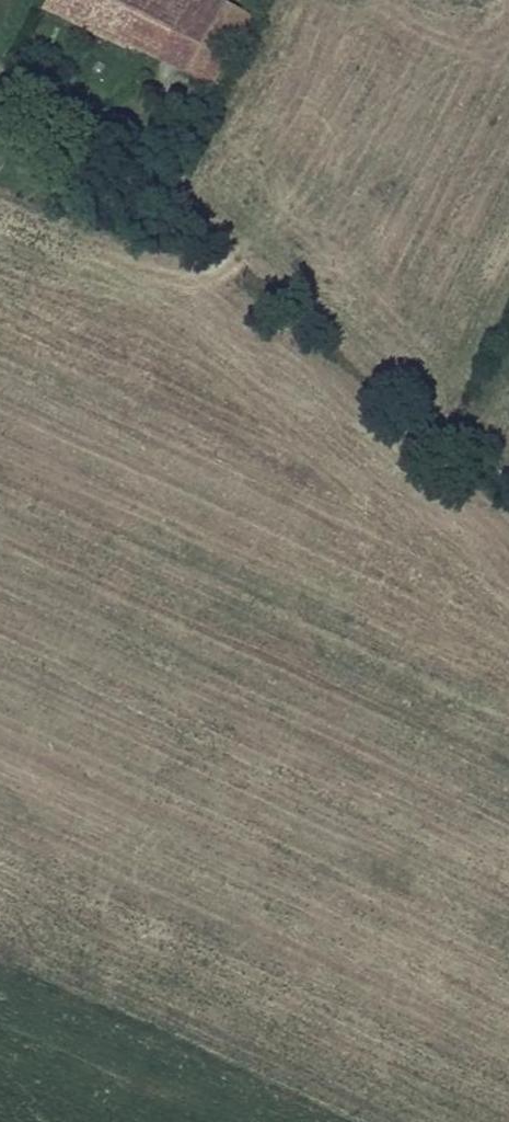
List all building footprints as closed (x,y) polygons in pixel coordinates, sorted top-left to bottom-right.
[(227,0),(51,0),(48,7),(215,87),(250,11),(227,0)]
